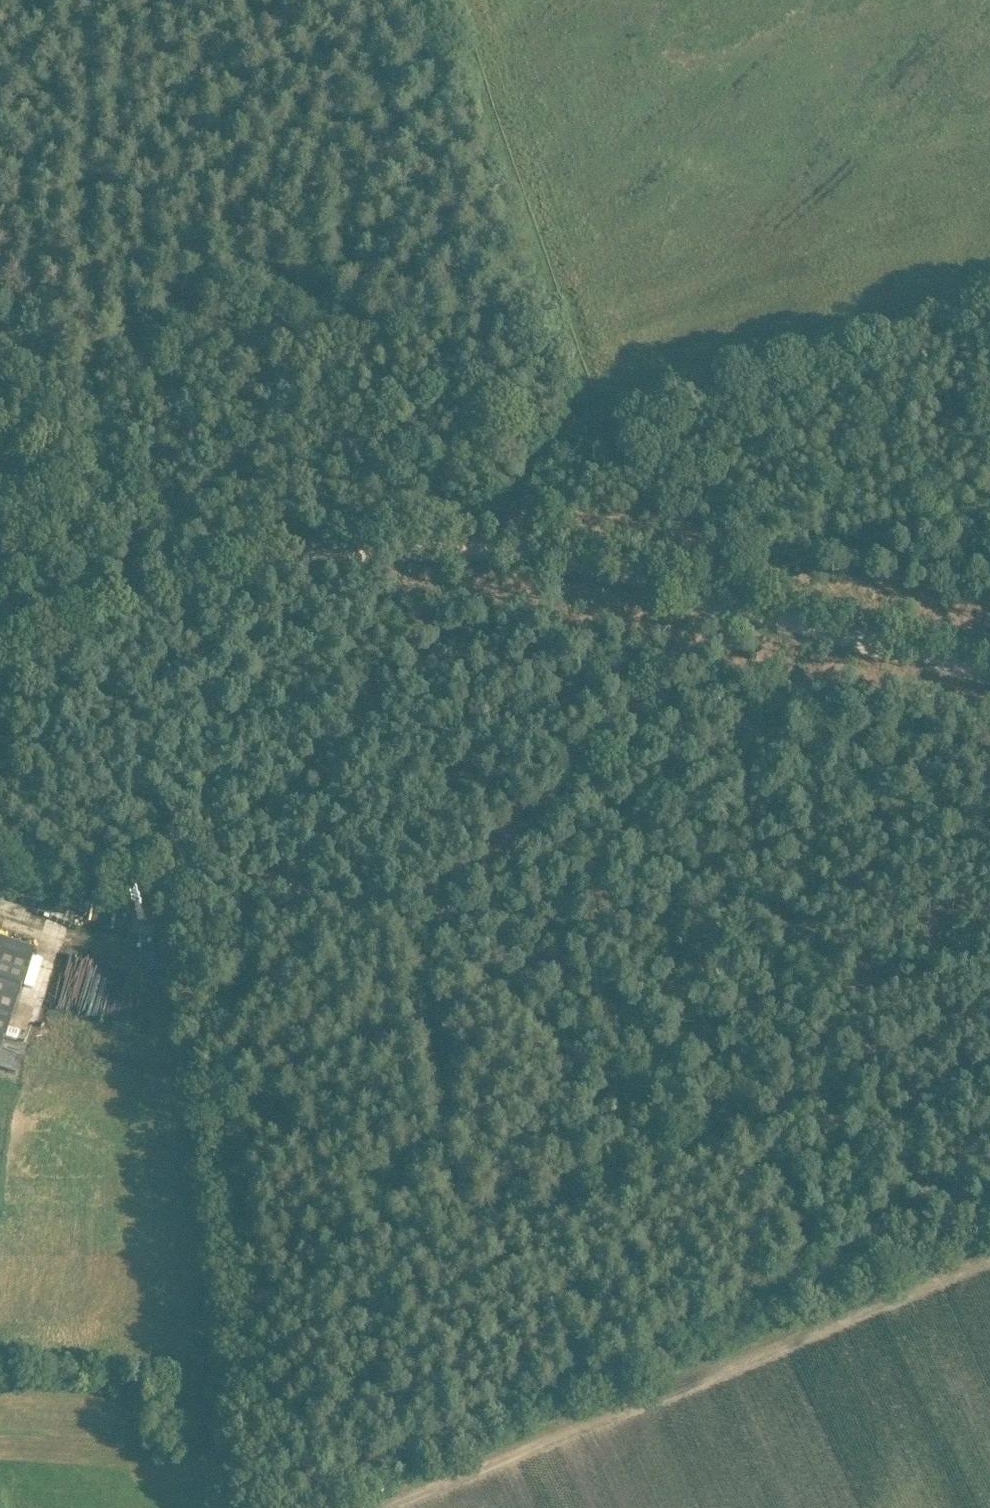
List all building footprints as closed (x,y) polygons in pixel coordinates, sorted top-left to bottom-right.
[(134,900),(114,896),(111,908),(131,912),(134,900)] [(16,1072),(32,1023),(10,1016),(33,948),(0,937),(0,1067),(16,1072)] [(70,942),(64,959),(113,977),(119,960),(70,942)] [(132,974),(153,982),(157,972),(135,964),(132,974)]
